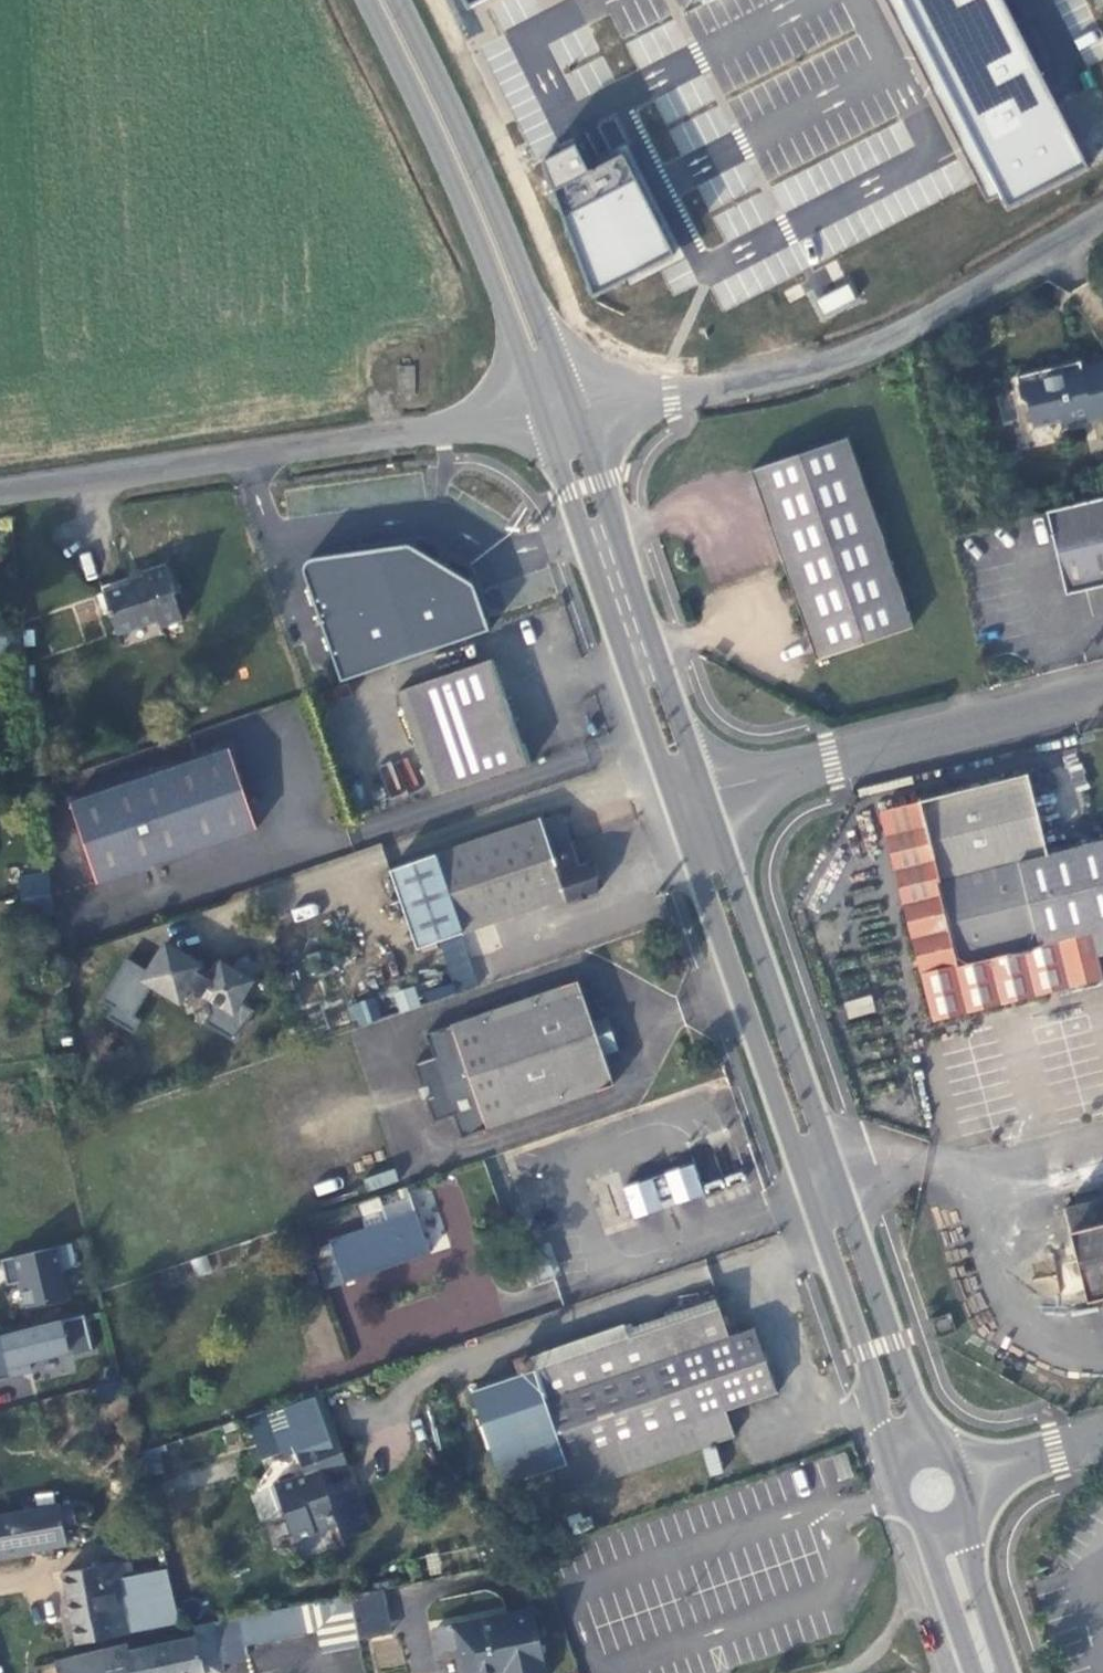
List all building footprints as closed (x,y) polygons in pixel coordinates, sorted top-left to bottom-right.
[(896,20),(988,200),(998,194),(1006,209),(1087,168),(1047,88),(1002,0),(885,0),(896,20)] [(575,146),(544,161),(591,297),(673,254),(622,154),(587,171),(575,146)] [(781,212),(815,198),(804,172),(770,186),(781,212)] [(771,215),(762,194),(722,209),(731,230),(771,215)] [(712,287),(725,310),(791,274),(788,269),(777,275),(767,257),(712,287)] [(860,301),(850,280),(812,298),(824,320),(860,301)] [(1079,362),(1070,365),(1072,373),(1081,371),(1079,362)] [(416,365),(396,365),(396,400),(416,400),(416,365)] [(1016,378),(1021,399),(1027,404),(1031,420),(1058,413),(1069,420),(1091,414),(1092,421),(1102,419),(1102,366),(1081,371),(1072,373),(1070,365),(1016,378)] [(1058,413),(1031,420),(1033,429),(1060,422),(1062,428),(1092,421),(1091,414),(1069,420),(1058,413)] [(846,437),(753,470),(816,658),(910,626),(846,437)] [(1066,595),(1102,587),(1102,500),(1046,513),(1066,595)] [(456,543),(361,575),(383,640),(477,608),(456,543)] [(168,563),(167,564),(142,571),(143,574),(127,579),(129,582),(103,592),(117,635),(158,622),(161,628),(184,620),(174,592),(178,591),(168,563)] [(21,615),(0,620),(0,658),(24,653),(21,615)] [(490,660),(397,692),(432,798),(527,765),(490,660)] [(221,748),(66,804),(93,888),(253,832),(221,748)] [(379,766),(389,796),(418,785),(407,756),(379,766)] [(1100,955),(1093,931),(1102,929),(1102,840),(1045,854),(1026,776),(919,802),(925,827),(886,836),(934,1023),(1102,982),(1102,970),(1100,955)] [(541,818),(391,870),(417,947),(565,897),(567,903),(599,892),(598,874),(588,864),(581,866),(573,843),(551,850),(541,818)] [(18,877),(21,899),(53,894),(49,871),(18,877)] [(53,894),(21,899),(25,920),(56,914),(53,894)] [(1100,955),(1102,954),(1102,929),(1093,931),(1100,955)] [(453,989),(476,983),(464,936),(441,942),(453,989)] [(146,966),(124,960),(101,1001),(133,1027),(147,995),(177,1007),(196,998),(208,1009),(202,1022),(234,1038),(253,1013),(236,1006),(249,982),(214,964),(208,980),(192,973),(201,966),(163,940),(146,966)] [(577,976),(426,1027),(434,1050),(414,1056),(421,1080),(428,1078),(431,1089),(425,1090),(433,1114),(453,1107),(461,1130),(613,1080),(601,1047),(614,1041),(604,1011),(590,1014),(577,976)] [(398,1012),(419,1008),(416,987),(394,990),(398,1012)] [(843,1002),(848,1019),(875,1012),(870,995),(843,1002)] [(355,1027),(383,1019),(376,997),(349,1004),(355,1027)] [(693,1159),(622,1184),(632,1212),(703,1189),(693,1159)] [(1066,1208),(1088,1299),(1102,1296),(1102,1195),(1101,1187),(1075,1194),(1078,1204),(1066,1208)] [(363,1266),(447,1238),(432,1199),(349,1226),(363,1266)] [(72,1243),(2,1259),(8,1284),(21,1281),(27,1307),(68,1298),(61,1270),(77,1266),(72,1243)] [(545,1243),(529,1247),(541,1276),(555,1271),(545,1243)] [(330,1303),(304,1307),(313,1361),(338,1357),(330,1303)] [(729,1336),(719,1307),(535,1368),(545,1399),(729,1336)] [(0,1335),(0,1379),(31,1369),(28,1361),(71,1350),(72,1355),(93,1350),(84,1314),(0,1335)] [(932,1320),(938,1337),(957,1331),(950,1314),(932,1320)] [(755,1329),(729,1336),(545,1399),(560,1446),(545,1452),(559,1497),(734,1437),(726,1410),(778,1393),(755,1329)] [(304,1474),(283,1481),(291,1503),(282,1506),(293,1542),(339,1527),(344,1539),(373,1529),(360,1491),(355,1492),(347,1495),(342,1479),(326,1484),(324,1476),(350,1468),(340,1437),(331,1440),(317,1400),(270,1415),(283,1455),(296,1451),(304,1474)] [(709,1477),(723,1473),(716,1447),(702,1450),(709,1477)] [(349,1477),(342,1479),(347,1495),(355,1492),(349,1477)] [(291,1503),(283,1481),(274,1484),(282,1506),(291,1503)] [(69,1544),(67,1530),(76,1528),(72,1502),(0,1514),(0,1556),(69,1544)] [(135,1603),(129,1575),(123,1575),(120,1559),(63,1571),(77,1642),(150,1628),(145,1601),(135,1603)] [(361,1645),(350,1595),(282,1608),(288,1636),(317,1630),(321,1652),(361,1645)] [(282,1608),(239,1616),(245,1646),(288,1636),(282,1608)] [(534,1611),(434,1630),(439,1653),(456,1649),(461,1672),(547,1672),(534,1611)] [(192,1625),(195,1638),(129,1651),(128,1644),(57,1662),(59,1672),(224,1672),(214,1621),(192,1625)]
